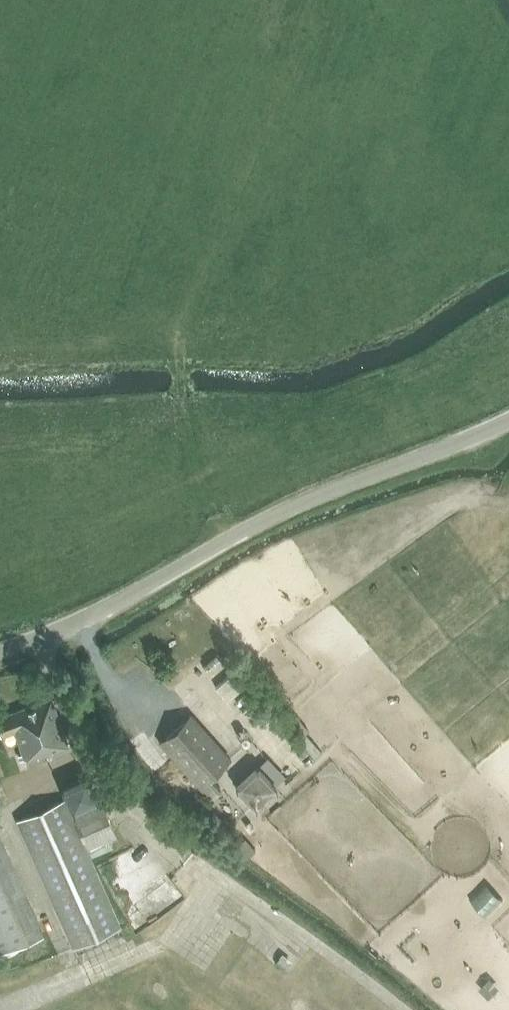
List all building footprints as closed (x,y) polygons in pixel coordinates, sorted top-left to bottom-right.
[(1,736),(14,731),(22,754),(18,756),(19,760),(36,755),(37,757),(67,746),(50,699),(0,716),(0,734),(1,736)] [(229,758),(192,715),(191,714),(159,742),(198,786),(208,797),(218,788),(208,777),(229,758)] [(235,785),(255,807),(276,788),(257,766),(235,785)] [(61,788),(60,788),(64,798),(15,819),(71,947),(119,926),(90,858),(120,846),(116,837),(101,804),(65,819),(62,813),(73,810),(95,800),(95,798),(97,797),(87,776),(84,777),(83,774),(62,784),(63,787),(61,788)] [(213,812),(204,823),(216,832),(225,820),(213,812)] [(0,838),(0,952),(43,933),(0,838)]
